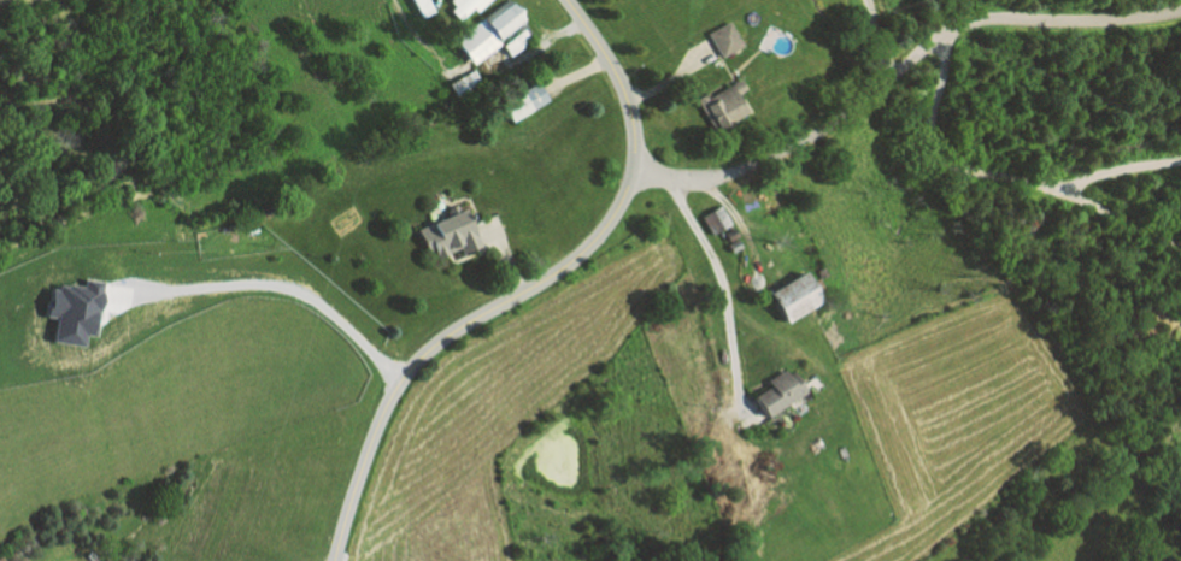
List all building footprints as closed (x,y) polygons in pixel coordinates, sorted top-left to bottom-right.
[(421,18),(410,0),(427,0),(434,11),(421,18)] [(491,0),(450,0),(454,5),(448,10),(459,20),(474,7),(478,12),(491,0)] [(518,28),(521,31),(503,45),(511,54),(531,39),(528,35),(531,33),(525,24),(528,22),(510,0),(505,0),(452,40),(471,64),(518,28)] [(719,55),(715,47),(706,33),(727,20),(740,45),(719,55)] [(476,70),(487,93),(462,105),(451,82),(476,70)] [(711,129),(742,110),(733,94),(742,89),(735,78),(710,94),(712,98),(705,102),(700,95),(693,99),(711,129)] [(536,82),(542,91),(547,100),(510,122),(500,104),(536,82)] [(715,205),(725,223),(709,234),(698,214),(715,205)] [(478,246),(463,254),(459,248),(436,259),(434,253),(427,255),(416,231),(462,209),(474,235),(478,246)] [(728,229),(733,235),(724,241),(719,234),(728,229)] [(728,253),(738,248),(733,240),(723,244),(728,253)] [(817,277),(823,274),(821,266),(813,270),(817,277)] [(778,321),(812,302),(795,273),(762,294),(778,321)] [(106,283),(102,303),(96,336),(87,335),(84,346),(55,341),(59,318),(47,315),(52,288),(59,290),(60,284),(69,287),(69,284),(84,287),(86,279),(106,283)] [(762,417),(800,391),(787,372),(783,376),(778,370),(762,380),(765,386),(748,396),(762,417)]
